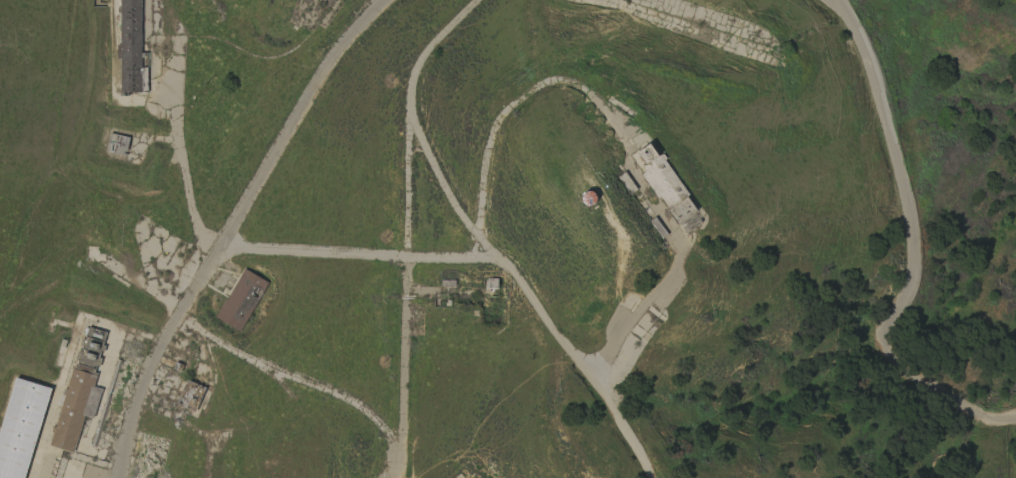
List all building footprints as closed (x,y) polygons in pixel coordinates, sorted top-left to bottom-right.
[(140,0),(119,0),(120,92),(147,92),(146,68),(141,68),(140,0)] [(695,212),(653,141),(636,152),(647,170),(644,172),(681,235),(700,223),(694,213),(695,212)] [(267,282),(241,268),(215,319),(240,332),(267,282)] [(48,386),(11,378),(0,427),(0,477),(26,477),(48,386)]
